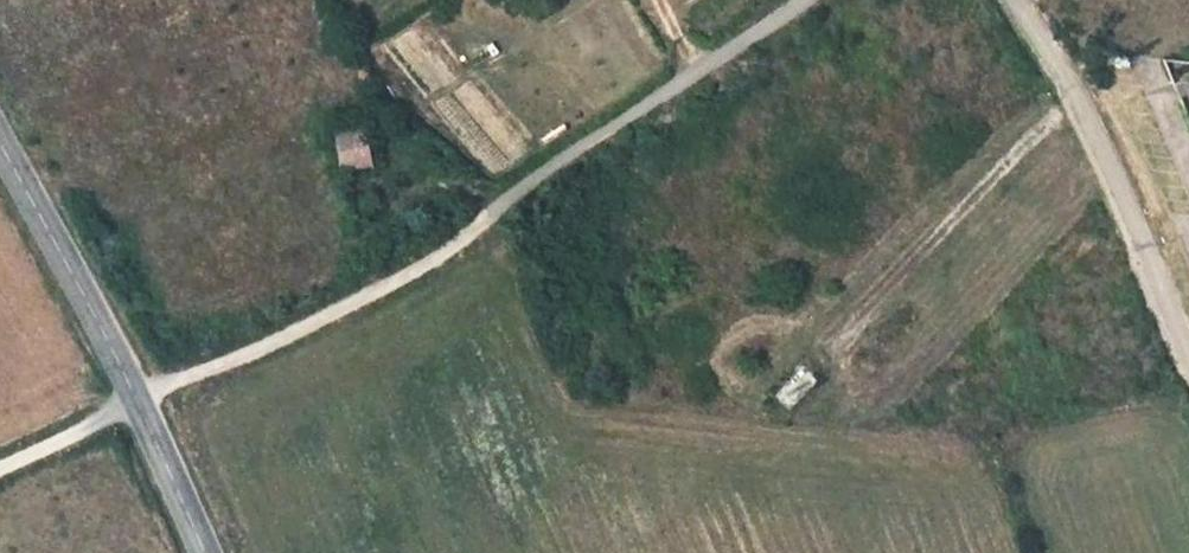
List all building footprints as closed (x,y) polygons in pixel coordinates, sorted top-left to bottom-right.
[(363,129),(331,136),(340,176),(372,168),(363,129)]
